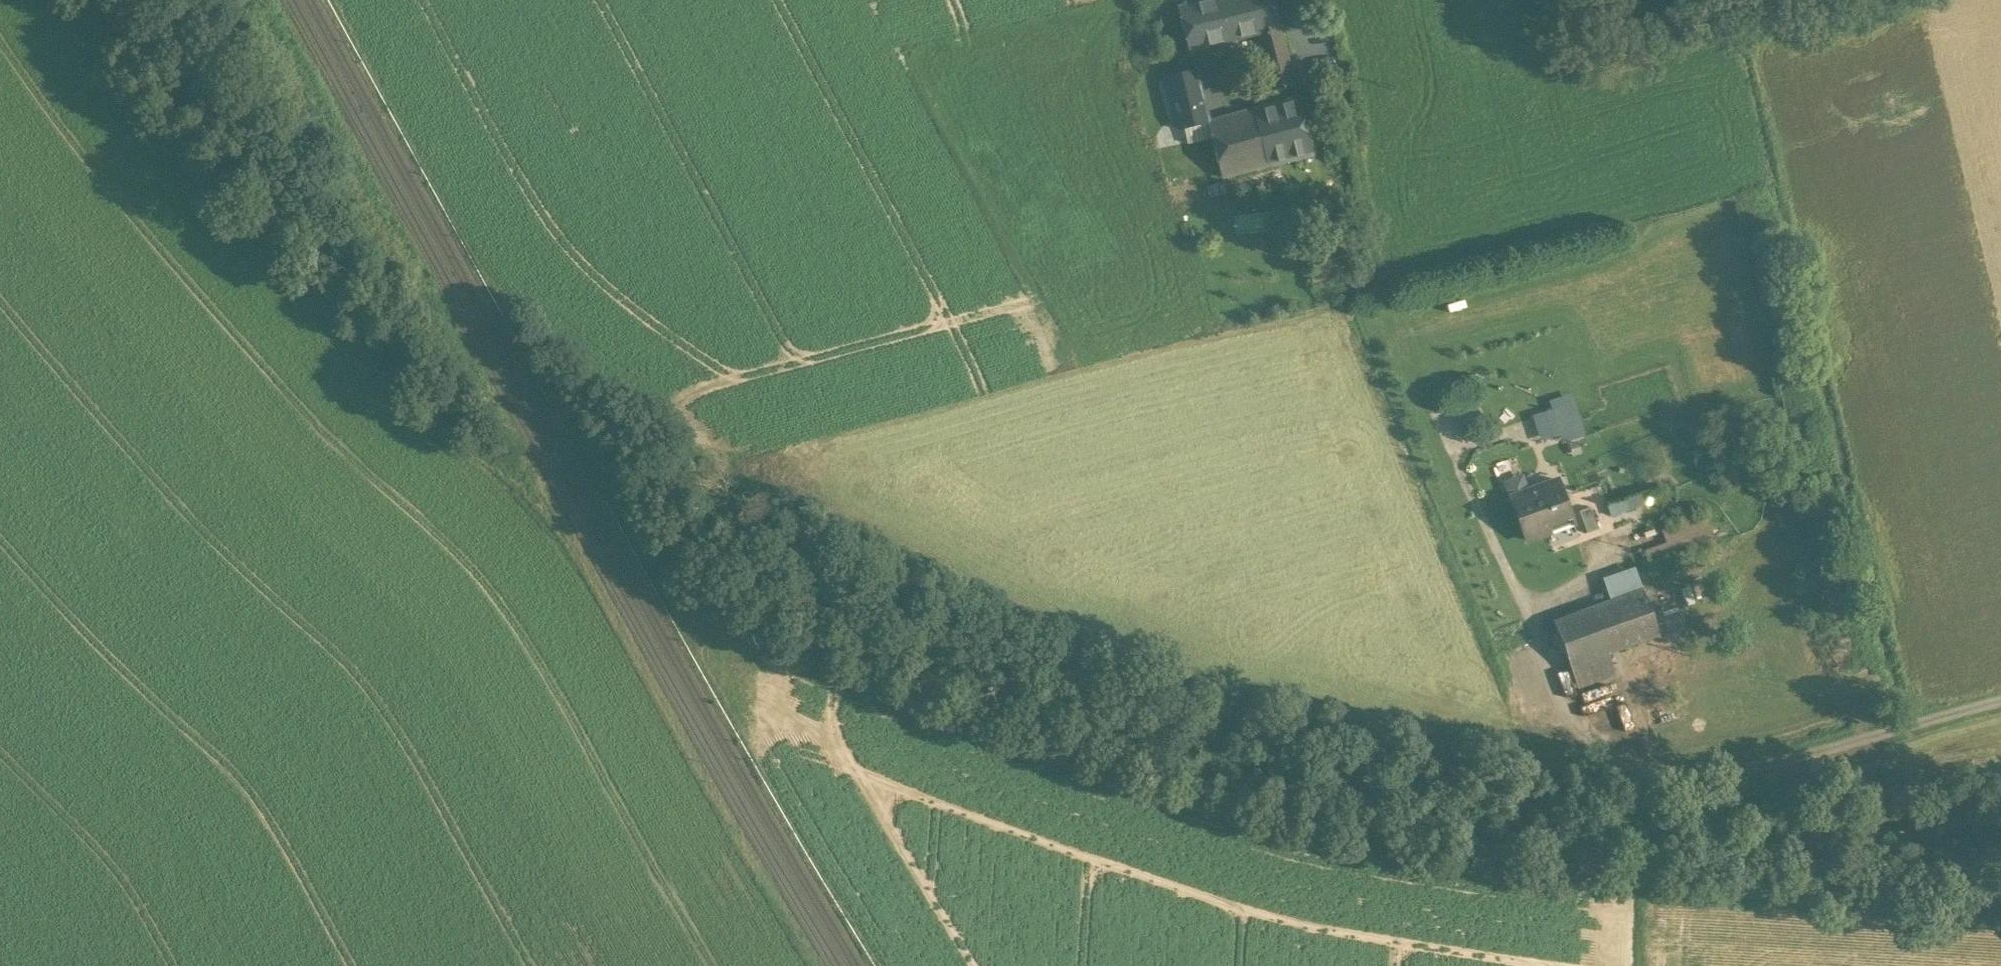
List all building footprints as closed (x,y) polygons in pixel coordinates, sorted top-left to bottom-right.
[(1273,0),(1207,0),(1177,7),(1190,53),(1257,36),(1280,30),(1273,0)] [(1295,85),(1280,30),(1257,36),(1272,91),(1295,85)] [(1196,70),(1165,78),(1178,130),(1208,124),(1209,121),(1196,70)] [(1299,98),(1258,108),(1274,165),(1314,155),(1299,98)] [(1258,108),(1209,121),(1208,124),(1222,178),(1274,165),(1258,108)] [(1531,414),(1540,443),(1583,430),(1571,391),(1547,399),(1550,408),(1531,414)] [(1511,499),(1527,541),(1575,523),(1559,480),(1511,499)] [(1610,514),(1627,509),(1623,499),(1607,504),(1610,514)] [(1586,531),(1597,528),(1590,505),(1579,509),(1586,531)] [(1709,517),(1664,529),(1668,543),(1645,550),(1649,565),(1717,546),(1709,517)] [(1643,589),(1554,622),(1576,683),(1614,670),(1612,652),(1660,635),(1643,589)]
